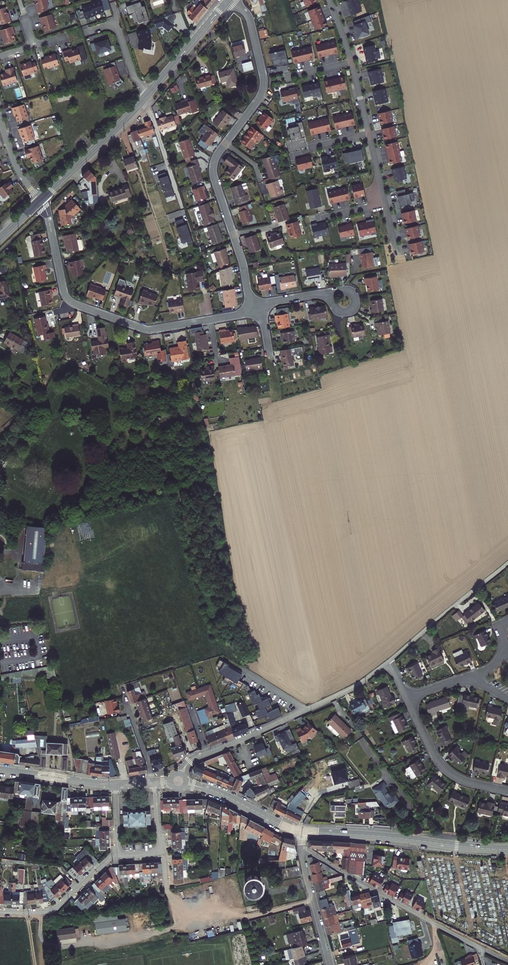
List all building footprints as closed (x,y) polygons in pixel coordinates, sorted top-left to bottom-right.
[(39,12),(48,9),(47,5),(50,4),(48,0),(37,0),(38,4),(36,4),(39,12)] [(91,2),(95,15),(104,11),(103,9),(109,7),(106,1),(102,2),(101,0),(97,0),(91,2)] [(126,7),(128,14),(135,12),(139,23),(149,19),(144,6),(142,6),(140,0),(133,0),(131,1),(132,4),(126,7)] [(201,11),(206,6),(198,0),(194,5),(201,11)] [(257,3),(257,0),(248,0),(252,13),(260,11),(257,3)] [(345,0),(351,14),(362,10),(358,0),(346,0),(345,0)] [(187,15),(194,20),(201,11),(194,5),(194,6),(192,4),(193,3),(191,1),(185,8),(189,12),(187,15)] [(95,15),(91,2),(81,6),(82,9),(77,11),(80,20),(95,15)] [(11,20),(9,13),(7,13),(5,6),(0,8),(0,20),(2,23),(11,20)] [(168,15),(154,20),(156,27),(162,25),(168,29),(172,23),(170,21),(171,20),(172,20),(175,17),(172,6),(165,8),(168,15)] [(308,11),(311,20),(323,16),(320,6),(308,11)] [(55,27),(51,14),(39,17),(41,24),(42,23),(45,31),(55,27)] [(369,14),(351,21),(358,38),(370,33),(366,22),(371,20),(369,14)] [(311,20),(315,30),(327,25),(323,16),(311,20)] [(259,34),(265,32),(263,25),(257,26),(259,34)] [(15,32),(13,26),(1,30),(5,43),(16,40),(13,33),(15,32)] [(148,28),(137,32),(139,38),(140,38),(141,41),(140,42),(138,50),(143,51),(144,50),(145,50),(150,50),(151,44),(150,44),(150,42),(149,38),(150,38),(151,36),(148,28)] [(98,40),(94,41),(97,49),(98,52),(110,48),(107,39),(102,40),(99,41),(98,40)] [(335,40),(325,43),(328,55),(338,53),(335,40)] [(325,43),(315,45),(318,58),(328,55),(325,43)] [(83,45),(63,52),(66,62),(70,60),(71,63),(87,57),(83,45)] [(375,45),(363,47),(367,62),(377,60),(377,58),(381,57),(379,49),(376,50),(375,45)] [(233,59),(244,56),(242,46),(230,49),(233,59)] [(310,46),(301,49),(304,61),(313,59),(310,46)] [(288,65),(284,47),(279,48),(279,51),(269,54),(271,61),(272,61),(274,67),(278,66),(278,64),(282,63),(283,66),(288,65)] [(111,49),(98,53),(99,57),(112,53),(111,49)] [(301,49),(291,51),(294,63),(304,61),(301,49)] [(59,64),(56,54),(45,57),(45,59),(41,60),(44,67),(47,66),(48,68),(59,64)] [(37,69),(35,62),(31,63),(31,61),(20,64),(23,75),(34,72),(33,70),(37,69)] [(109,67),(104,69),(106,72),(105,72),(107,78),(108,78),(110,83),(113,82),(114,83),(118,87),(124,81),(119,76),(118,77),(116,70),(117,70),(116,65),(109,67)] [(242,76),(252,74),(250,65),(240,68),(242,76)] [(13,67),(5,69),(6,72),(0,74),(0,75),(3,85),(17,80),(13,67)] [(381,69),(368,72),(371,85),(384,82),(381,69)] [(229,88),(236,87),(231,71),(215,76),(218,85),(227,82),(229,88)] [(195,89),(215,82),(212,75),(209,76),(208,74),(191,79),(195,89)] [(343,76),(333,78),(336,91),(346,89),(343,76)] [(333,78),(324,81),(327,93),(336,91),(333,78)] [(322,95),(318,82),(311,84),(310,85),(309,84),(301,86),(304,97),(313,95),(313,97),(322,95)] [(170,88),(172,93),(179,90),(176,85),(170,88)] [(298,98),(295,87),(289,89),(289,90),(280,92),(283,102),(298,98)] [(385,88),(372,91),(375,104),(388,102),(385,88)] [(189,106),(196,104),(193,94),(186,97),(189,106)] [(175,113),(188,108),(184,97),(181,98),(181,99),(171,102),(175,113)] [(15,113),(17,120),(28,117),(24,103),(11,107),(13,113),(15,113)] [(226,123),(227,124),(233,116),(222,109),(213,123),(222,129),(226,123)] [(390,110),(377,113),(380,125),(393,122),(390,110)] [(256,121),(265,128),(273,118),(264,111),(256,121)] [(351,111),(341,114),(344,127),(354,125),(351,111)] [(157,119),(161,129),(177,124),(174,113),(166,116),(165,114),(160,116),(160,118),(157,119)] [(341,114),(332,116),(335,129),(344,127),(341,114)] [(318,120),(321,133),(331,131),(327,117),(318,120)] [(321,133),(318,120),(308,122),(311,136),(321,133)] [(136,138),(152,132),(149,125),(148,125),(146,121),(142,122),(144,127),(134,130),(136,138)] [(297,125),(288,127),(292,142),(285,144),(287,153),(308,148),(302,122),(297,123),(297,125)] [(209,146),(218,133),(205,123),(202,127),(205,129),(198,138),(209,146)] [(21,134),(23,141),(34,138),(29,124),(17,128),(19,135),(21,134)] [(395,126),(382,129),(384,139),(397,136),(395,126)] [(240,143),(249,150),(260,134),(251,127),(240,143)] [(140,149),(136,138),(134,130),(127,133),(128,135),(124,137),(126,144),(134,141),(135,145),(137,144),(137,146),(134,147),(136,151),(140,149)] [(189,156),(194,155),(189,138),(179,141),(185,162),(190,160),(189,156)] [(385,144),(388,154),(400,151),(398,141),(385,144)] [(38,145),(25,149),(27,157),(30,156),(32,162),(43,159),(38,145)] [(361,148),(341,153),(344,164),(364,159),(361,148)] [(400,151),(388,154),(390,164),(403,161),(400,151)] [(269,178),(280,175),(273,154),(262,158),(269,178)] [(335,154),(322,157),(325,172),(338,169),(335,154)] [(226,172),(234,178),(243,166),(228,155),(224,160),(231,166),(226,172)] [(310,155),(295,158),(298,170),(313,166),(310,155)] [(127,168),(136,165),(133,156),(123,159),(127,168)] [(192,185),(203,181),(199,169),(201,168),(197,159),(192,160),(194,166),(187,169),(192,185)] [(404,166),(392,169),(395,181),(407,178),(404,166)] [(97,189),(96,176),(88,168),(82,174),(88,180),(91,177),(92,189),(97,189)] [(163,176),(162,172),(154,175),(164,205),(174,202),(167,182),(164,176),(163,176)] [(283,189),(281,190),(278,180),(266,184),(267,188),(268,188),(271,197),(284,193),(283,189)] [(0,186),(0,193),(3,197),(12,191),(10,187),(13,185),(9,181),(6,183),(5,182),(0,186)] [(115,200),(128,193),(121,182),(117,185),(118,187),(113,190),(115,200)] [(362,182),(351,184),(354,198),(365,195),(362,182)] [(246,194),(244,195),(243,189),(241,183),(230,187),(234,198),(233,198),(234,204),(248,199),(246,194)] [(197,200),(206,197),(204,189),(205,189),(204,184),(193,188),(197,200)] [(346,186),(336,189),(339,202),(349,200),(346,186)] [(318,188),(306,191),(310,208),(322,206),(318,188)] [(339,202),(336,189),(327,191),(330,204),(339,202)] [(110,203),(115,200),(113,190),(105,195),(110,203)] [(403,191),(398,192),(401,204),(412,202),(411,201),(415,200),(413,192),(404,194),(403,191)] [(75,223),(73,215),(80,208),(72,199),(66,205),(67,206),(65,208),(59,209),(62,225),(75,223)] [(211,212),(208,202),(198,205),(202,219),(201,219),(203,224),(214,221),(212,216),(215,215),(213,211),(211,212)] [(244,224),(253,221),(247,204),(239,206),(241,210),(239,211),(244,224)] [(278,222),(288,218),(283,204),(273,207),(278,222)] [(414,210),(401,213),(403,224),(416,221),(414,210)] [(183,224),(181,218),(176,220),(173,221),(175,225),(176,228),(175,228),(176,232),(177,232),(179,236),(178,236),(180,243),(185,241),(186,244),(192,243),(185,223),(183,224)] [(373,220),(356,223),(359,237),(376,233),(373,220)] [(290,238),(301,235),(297,221),(286,224),(290,238)] [(213,244),(223,241),(217,223),(207,226),(213,244)] [(316,223),(311,224),(314,238),(319,237),(319,236),(329,233),(327,223),(317,225),(316,223)] [(351,223),(337,226),(340,238),(354,235),(351,223)] [(418,225),(404,228),(407,240),(421,236),(418,225)] [(270,248),(285,242),(281,232),(272,236),(271,232),(265,234),(270,248)] [(29,257),(44,254),(41,233),(25,236),(29,257)] [(68,252),(79,250),(82,249),(83,248),(81,240),(80,239),(77,240),(76,233),(63,236),(64,240),(65,240),(68,252)] [(255,250),(262,247),(256,233),(245,238),(248,245),(249,245),(251,248),(252,250),(255,250)] [(422,241),(408,244),(410,255),(424,252),(422,241)] [(227,254),(225,248),(214,252),(218,266),(229,263),(226,254),(227,254)] [(364,269),(375,267),(372,252),(360,254),(361,259),(363,259),(363,263),(364,269)] [(72,276),(83,274),(81,265),(83,264),(82,259),(68,262),(69,267),(70,266),(72,276)] [(329,275),(346,275),(346,262),(328,263),(329,275)] [(35,282),(45,280),(43,269),(46,269),(45,264),(32,267),(35,282)] [(222,286),(234,284),(232,266),(219,268),(222,286)] [(307,281),(322,279),(320,268),(306,270),(307,281)] [(198,280),(203,279),(202,270),(187,272),(189,290),(199,288),(198,280)] [(285,287),(296,286),(293,273),(278,276),(281,290),(285,290),(285,287)] [(267,291),(271,290),(269,277),(262,278),(262,276),(256,277),(258,290),(267,288),(267,291)] [(367,291),(379,288),(377,276),(364,278),(365,283),(366,282),(367,291)] [(9,295),(5,280),(0,281),(0,288),(0,299),(7,298),(6,296),(9,295)] [(92,296),(102,299),(105,290),(101,289),(101,287),(91,283),(86,295),(91,298),(92,296)] [(120,304),(127,306),(133,289),(117,284),(114,294),(123,297),(120,304)] [(43,306),(53,304),(51,296),(53,295),(52,288),(40,291),(43,306)] [(146,301),(153,304),(157,294),(148,291),(147,289),(144,288),(142,289),(138,301),(145,304),(146,301)] [(225,306),(236,304),(234,292),(235,292),(235,288),(223,290),(225,306)] [(176,312),(184,311),(182,298),(168,300),(169,312),(176,311),(176,312)] [(370,312),(384,310),(382,298),(370,300),(372,307),(369,308),(370,312)] [(317,318),(326,316),(324,305),(312,307),(312,306),(307,307),(310,321),(317,319),(317,318)] [(278,328),(290,327),(287,313),(275,315),(276,320),(277,320),(278,328)] [(54,331),(49,332),(48,326),(46,326),(44,315),(35,317),(38,334),(43,333),(44,339),(55,337),(54,331)] [(379,334),(390,332),(388,320),(375,322),(376,327),(378,326),(379,334)] [(65,337),(79,335),(77,324),(73,324),(73,326),(63,328),(65,337)] [(352,339),(364,337),(362,326),(356,327),(356,324),(350,325),(352,339)] [(239,338),(256,336),(254,325),(242,327),(241,325),(238,326),(239,338)] [(105,347),(109,346),(108,338),(107,338),(107,333),(106,333),(105,326),(97,328),(99,341),(97,341),(96,340),(95,340),(91,340),(92,349),(96,348),(97,355),(100,355),(102,356),(103,354),(106,354),(105,347)] [(221,342),(234,340),(233,329),(226,330),(225,327),(219,328),(221,342)] [(285,344),(296,342),(294,330),(281,332),(281,336),(284,336),(285,344)] [(197,348),(208,347),(206,335),(203,335),(203,331),(194,332),(197,348)] [(4,341),(23,352),(28,343),(9,332),(4,341)] [(330,347),(329,347),(327,340),(329,339),(329,334),(318,336),(321,354),(331,352),(330,347)] [(164,348),(159,349),(158,340),(151,341),(151,342),(147,343),(147,341),(142,342),(144,353),(151,352),(153,354),(158,353),(159,361),(166,360),(164,348)] [(173,362),(189,359),(185,340),(178,341),(179,347),(170,349),(173,362)] [(135,357),(137,357),(135,341),(125,343),(126,348),(121,349),(121,347),(117,348),(119,362),(125,361),(124,359),(130,358),(131,359),(134,358),(135,357)] [(283,366),(294,365),(292,356),(303,351),(302,347),(279,350),(281,359),(282,359),(283,366)] [(246,371),(261,368),(260,357),(252,358),(251,359),(244,360),(246,371)] [(219,378),(234,375),(232,364),(218,367),(219,378)] [(197,381),(212,378),(211,366),(204,367),(204,369),(196,370),(197,381)] [(44,564),(41,564),(46,529),(25,526),(20,562),(18,561),(17,569),(42,573),(44,564)] [(507,606),(507,593),(505,594),(506,597),(495,602),(498,610),(507,606)] [(469,620),(471,621),(485,610),(477,601),(464,613),(464,614),(461,616),(466,622),(469,620)] [(481,646),(491,642),(485,630),(475,635),(476,638),(478,638),(481,646)] [(443,660),(443,659),(438,648),(432,650),(433,653),(426,656),(430,665),(431,665),(432,668),(433,668),(444,663),(444,662),(443,660)] [(459,668),(473,661),(467,648),(463,650),(464,653),(463,654),(461,650),(453,653),(455,657),(454,657),(459,668)] [(414,679),(423,675),(417,662),(407,667),(408,670),(410,669),(414,679)] [(228,685),(247,696),(252,708),(256,706),(259,713),(255,714),(258,722),(268,718),(270,723),(285,717),(282,710),(271,715),(271,713),(269,710),(275,707),(272,700),(266,703),(263,696),(260,697),(258,692),(251,695),(249,690),(239,684),(242,678),(228,670),(229,669),(220,663),(216,669),(221,672),(218,676),(225,681),(223,684),(228,687),(228,685)] [(143,693),(141,694),(137,683),(128,686),(130,691),(128,692),(132,704),(137,702),(145,699),(143,693)] [(205,709),(208,717),(220,712),(210,684),(186,693),(188,701),(205,695),(209,707),(205,709)] [(385,707),(394,702),(386,686),(377,690),(385,707)] [(467,704),(478,707),(480,697),(461,692),(458,705),(467,708),(467,704)] [(367,708),(370,706),(364,694),(349,701),(355,711),(357,710),(356,708),(365,704),(367,708)] [(436,711),(450,706),(449,703),(451,703),(450,698),(447,699),(447,697),(430,702),(430,704),(425,705),(429,716),(437,713),(436,711)] [(108,715),(120,712),(119,706),(118,706),(116,698),(105,701),(105,702),(109,701),(111,708),(107,709),(108,715)] [(139,708),(149,705),(146,699),(145,699),(137,702),(139,708)] [(193,748),(201,745),(184,701),(176,704),(193,748)] [(499,726),(504,708),(494,706),(495,704),(489,702),(489,705),(485,704),(483,712),(487,713),(487,715),(495,716),(493,725),(499,726)] [(358,712),(367,708),(365,704),(356,708),(357,710),(358,712)] [(141,715),(151,712),(149,705),(139,708),(141,715)] [(232,727),(235,736),(245,733),(250,731),(247,724),(238,727),(233,714),(240,712),(243,720),(249,718),(246,709),(244,710),(243,706),(232,710),(231,707),(225,709),(230,723),(232,727)] [(203,725),(210,722),(208,717),(205,709),(198,712),(203,725)] [(397,732),(409,727),(403,715),(401,715),(399,711),(389,716),(397,732)] [(143,721),(153,718),(151,713),(142,716),(143,721)] [(340,736),(348,730),(336,713),(328,719),(340,736)] [(83,724),(99,721),(98,716),(82,718),(83,724)] [(230,738),(235,736),(232,727),(230,723),(226,725),(225,725),(230,738)] [(169,738),(180,735),(176,724),(165,727),(169,738)] [(307,737),(306,735),(310,733),(311,734),(315,730),(309,724),(306,728),(302,730),(301,728),(296,731),(301,740),(307,737)] [(225,740),(230,738),(225,725),(220,727),(225,740)] [(444,746),(452,742),(445,730),(448,728),(446,725),(437,730),(438,732),(437,733),(444,746)] [(220,742),(225,740),(220,727),(215,729),(220,742)] [(215,744),(220,742),(215,729),(210,731),(211,734),(215,744)] [(295,739),(290,729),(285,732),(286,733),(281,736),(280,735),(275,737),(278,742),(280,741),(282,745),(283,745),(285,749),(286,749),(289,753),(300,748),(297,743),(293,745),(291,741),(295,739)] [(210,746),(215,744),(211,734),(210,731),(207,733),(205,733),(210,746)] [(113,761),(120,759),(114,733),(106,735),(113,761)] [(186,747),(185,748),(180,735),(169,738),(177,759),(189,754),(186,747)] [(47,754),(67,755),(67,744),(48,744),(48,737),(35,736),(35,738),(37,743),(38,750),(41,760),(41,761),(40,768),(45,769),(47,769),(47,754)] [(38,750),(37,743),(35,738),(28,737),(28,742),(16,740),(15,745),(22,746),(22,748),(38,750)] [(409,752),(418,748),(412,737),(402,742),(403,745),(405,744),(409,752)] [(260,745),(255,747),(259,757),(268,753),(267,750),(263,743),(259,744),(260,745)] [(21,757),(19,756),(17,753),(15,752),(15,745),(13,745),(12,752),(1,750),(1,751),(0,755),(0,762),(25,766),(25,761),(20,760),(21,757)] [(460,764),(467,755),(456,746),(449,754),(460,764)] [(235,778),(244,773),(231,749),(208,761),(209,763),(224,757),(235,778)] [(137,774),(147,772),(143,757),(141,752),(131,754),(132,758),(132,760),(136,759),(138,767),(136,767),(137,774)] [(112,779),(116,778),(114,766),(114,764),(113,761),(110,761),(110,762),(105,762),(104,756),(102,756),(102,758),(103,762),(104,778),(112,779)] [(88,775),(104,778),(103,762),(102,758),(97,758),(97,764),(91,764),(91,761),(88,761),(88,775)] [(129,775),(137,774),(136,767),(138,767),(136,759),(132,760),(132,758),(131,758),(133,763),(133,766),(128,768),(129,775)] [(159,768),(164,766),(161,759),(158,760),(157,758),(151,760),(155,771),(160,769),(159,768)] [(473,770),(487,773),(489,764),(481,762),(482,759),(476,758),(473,770)] [(76,774),(88,775),(88,761),(74,760),(77,770),(76,774)] [(422,772),(425,770),(419,760),(410,765),(418,777),(423,774),(422,772)] [(507,776),(507,766),(499,764),(497,776),(505,778),(506,775),(507,776)] [(220,786),(233,791),(238,779),(230,776),(228,781),(206,771),(207,770),(197,766),(195,772),(196,775),(201,777),(202,777),(220,785),(220,786)] [(439,792),(445,784),(434,775),(427,785),(430,787),(431,785),(439,792)] [(355,786),(359,785),(357,779),(346,782),(348,788),(355,786)] [(270,795),(274,792),(273,790),(271,791),(269,787),(281,782),(279,780),(274,782),(268,784),(269,786),(253,792),(256,797),(268,792),(270,795)] [(33,813),(34,807),(36,784),(16,781),(16,787),(15,793),(29,795),(32,795),(29,819),(26,818),(23,818),(22,825),(31,827),(33,813)] [(397,795),(393,798),(385,788),(387,787),(383,783),(378,787),(386,798),(391,809),(401,800),(397,795)] [(39,798),(40,798),(42,784),(36,784),(34,807),(36,807),(36,804),(39,804),(39,798)] [(14,799),(15,793),(16,787),(2,785),(0,797),(14,799)] [(68,807),(69,797),(69,788),(64,787),(62,801),(57,803),(43,801),(42,813),(56,815),(56,821),(62,821),(62,829),(67,830),(68,807)] [(252,799),(256,797),(253,792),(250,787),(249,788),(245,796),(252,799)] [(391,809),(386,798),(378,787),(373,792),(380,800),(382,799),(391,809)] [(301,823),(306,813),(297,808),(298,806),(300,807),(308,795),(302,789),(294,798),(289,808),(290,809),(289,811),(286,816),(301,823)] [(449,801),(466,808),(470,799),(453,791),(449,801)] [(80,806),(92,806),(92,796),(79,797),(80,806)] [(92,806),(103,805),(103,796),(92,796),(92,806)] [(68,807),(80,806),(79,797),(69,797),(68,807)] [(181,813),(185,812),(184,800),(181,800),(181,797),(173,798),(173,807),(177,807),(177,811),(181,811),(181,813)] [(185,812),(196,812),(195,800),(184,800),(185,812)] [(208,811),(208,810),(212,800),(211,800),(195,800),(196,812),(208,811)] [(221,819),(223,819),(224,806),(215,802),(212,800),(208,810),(221,816),(221,819)] [(476,812),(491,816),(494,802),(488,800),(487,803),(479,801),(476,812)] [(289,811),(283,809),(284,805),(276,801),(273,808),(277,810),(276,811),(286,816),(289,811)] [(501,801),(498,812),(503,813),(502,814),(507,815),(507,803),(501,801)] [(334,815),(345,815),(345,804),(331,804),(331,810),(334,810),(334,815)] [(229,817),(231,817),(231,809),(224,806),(223,819),(223,825),(225,825),(225,820),(229,820),(229,817)] [(146,824),(150,824),(149,810),(146,810),(146,809),(126,810),(127,811),(122,811),(123,825),(128,825),(128,826),(134,825),(134,827),(136,828),(139,827),(141,826),(140,825),(146,825),(146,824)] [(243,824),(244,815),(231,809),(231,817),(229,831),(234,831),(235,824),(243,824)] [(113,820),(110,820),(109,812),(104,812),(104,826),(109,825),(113,825),(113,820)] [(31,827),(39,827),(40,816),(39,815),(39,814),(33,813),(31,827)] [(304,823),(309,823),(313,816),(309,814),(307,816),(304,823)] [(253,832),(252,831),(256,822),(244,815),(243,824),(241,840),(247,840),(248,833),(253,832)] [(262,836),(263,834),(266,827),(256,822),(252,831),(253,832),(262,836)] [(101,838),(110,837),(109,825),(104,826),(100,826),(101,838)] [(263,834),(272,839),(276,832),(275,831),(266,827),(263,834)] [(175,839),(184,839),(184,828),(175,828),(175,832),(174,832),(175,839)] [(282,847),(285,836),(276,832),(272,839),(275,840),(276,838),(281,840),(280,845),(281,845),(280,847),(282,847)] [(283,860),(286,850),(287,845),(295,848),(293,839),(285,836),(282,847),(279,859),(283,860)] [(108,845),(110,845),(110,837),(101,838),(101,849),(108,849),(108,845)] [(188,844),(185,844),(184,839),(175,839),(175,850),(188,850),(188,844)] [(326,847),(322,846),(322,840),(308,839),(308,846),(323,857),(325,854),(325,850),(326,847)] [(328,847),(335,848),(335,841),(322,840),(322,846),(326,847),(325,850),(328,850),(328,847)] [(362,864),(364,844),(335,841),(335,848),(343,849),(341,867),(349,871),(362,872),(363,864),(362,864)] [(375,853),(373,865),(385,867),(385,862),(381,861),(382,855),(375,853)] [(88,870),(95,863),(88,856),(82,862),(88,870)] [(394,856),(393,868),(409,869),(410,858),(394,856)] [(83,874),(88,870),(82,862),(76,867),(83,874)] [(326,876),(323,877),(321,870),(318,871),(318,869),(321,868),(320,865),(317,865),(316,863),(311,864),(316,881),(327,878),(326,876)] [(334,873),(335,871),(323,863),(321,867),(329,871),(329,870),(334,873)] [(129,874),(140,874),(140,864),(128,865),(129,874)] [(140,874),(152,874),(152,864),(140,864),(140,874)] [(160,881),(164,881),(163,864),(152,864),(152,874),(153,878),(153,879),(160,878),(160,881)] [(129,878),(129,874),(128,865),(121,866),(121,868),(114,868),(118,877),(122,875),(126,874),(126,878),(126,882),(129,882),(129,878)] [(284,876),(301,874),(299,865),(281,867),(284,876)] [(81,874),(74,866),(69,871),(77,879),(81,874)] [(119,880),(118,877),(114,868),(112,868),(102,877),(109,885),(115,879),(117,884),(119,888),(122,887),(119,880)] [(185,877),(189,877),(188,869),(175,869),(175,877),(185,877)] [(373,872),(368,882),(378,888),(383,877),(373,872)] [(257,891),(262,888),(263,883),(262,879),(258,876),(253,875),(249,878),(247,883),(248,887),(252,891),(257,891)] [(342,894),(346,893),(341,875),(328,878),(329,882),(339,880),(342,894)] [(59,884),(66,891),(75,883),(68,876),(59,884)] [(103,890),(109,885),(102,877),(93,886),(104,897),(107,894),(103,890)] [(320,899),(328,897),(324,883),(328,882),(327,878),(316,881),(320,899)] [(113,889),(117,884),(115,879),(109,885),(113,889)] [(387,883),(383,891),(393,897),(399,886),(392,882),(390,886),(387,883)] [(9,905),(15,905),(15,883),(12,883),(12,891),(3,891),(3,904),(9,905)] [(15,905),(27,905),(27,894),(27,891),(19,891),(19,883),(15,883),(15,905)] [(60,897),(63,895),(66,891),(59,884),(54,889),(49,891),(54,901),(59,896),(60,897)] [(103,890),(107,894),(113,889),(109,885),(103,890)] [(106,900),(104,897),(93,886),(85,894),(92,901),(95,904),(99,900),(103,904),(106,900)] [(400,892),(396,898),(406,904),(412,894),(405,890),(403,894),(400,892)] [(38,903),(54,901),(49,891),(47,891),(37,893),(38,903)] [(372,902),(371,896),(369,892),(364,893),(368,907),(369,907),(368,903),(372,902)] [(27,905),(38,903),(37,893),(27,894),(27,905)] [(365,908),(368,907),(364,893),(358,895),(360,903),(361,905),(364,904),(365,908)] [(83,909),(87,905),(92,901),(85,894),(75,903),(81,909),(83,909)] [(354,905),(360,903),(358,895),(349,897),(353,909),(355,909),(354,905)] [(376,907),(380,905),(377,895),(376,895),(371,896),(372,902),(378,922),(389,920),(387,913),(379,915),(378,911),(377,911),(376,909),(376,907)] [(416,897),(411,907),(421,912),(425,906),(421,904),(423,901),(416,897)] [(302,922),(312,920),(310,909),(306,910),(305,905),(294,908),(295,913),(300,912),(302,922)] [(325,917),(336,914),(334,906),(323,909),(325,917)] [(336,923),(339,923),(336,914),(325,917),(327,926),(328,925),(336,923)] [(127,918),(97,922),(99,935),(128,931),(127,918)] [(396,934),(411,930),(408,918),(392,922),(393,925),(388,926),(392,943),(398,941),(396,934)] [(330,933),(341,930),(340,926),(337,926),(336,923),(328,925),(330,933)] [(58,941),(76,939),(75,928),(57,931),(58,941)] [(342,948),(351,946),(347,930),(344,931),(346,939),(340,940),(342,948)] [(302,946),(308,945),(305,935),(303,936),(302,931),(292,933),(295,943),(297,942),(299,947),(302,946)] [(418,936),(406,940),(412,958),(422,955),(418,936)] [(305,951),(304,951),(302,946),(299,947),(292,949),(294,958),(306,955),(305,951)] [(475,964),(473,961),(478,959),(476,954),(472,955),(472,953),(467,955),(468,957),(455,962),(457,964),(475,964)] [(306,960),(307,960),(306,955),(294,958),(296,964),(307,964),(306,960)] [(352,956),(343,958),(344,964),(354,964),(352,956)]
